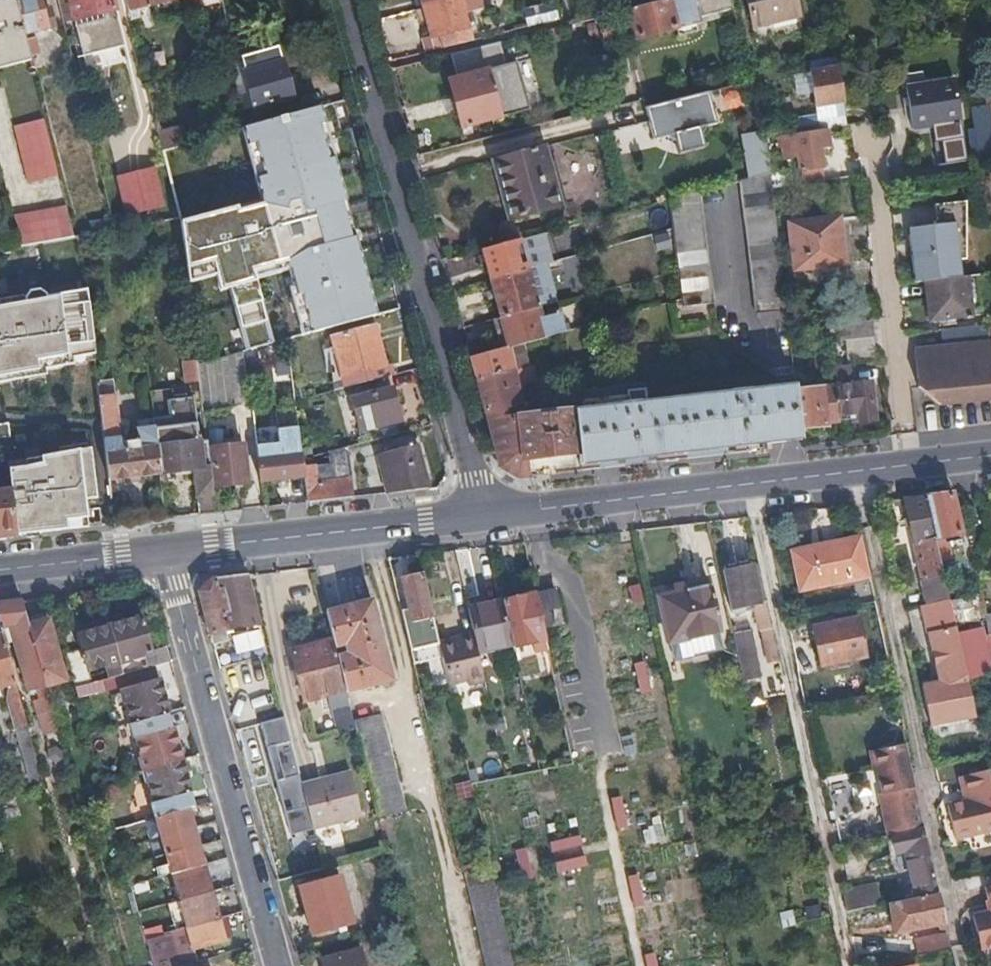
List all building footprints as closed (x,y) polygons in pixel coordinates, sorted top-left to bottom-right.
[(0,2),(0,56),(27,49),(24,40),(23,35),(14,0),(10,0),(0,2)] [(23,35),(54,27),(50,9),(42,10),(40,0),(14,0),(23,35)] [(64,24),(74,21),(86,72),(127,62),(116,16),(109,17),(107,12),(114,11),(112,0),(58,0),(64,24)] [(128,10),(170,0),(125,0),(128,10)] [(422,8),(453,0),(420,0),(422,8)] [(422,8),(433,50),(474,39),(463,0),(453,0),(422,8)] [(732,0),(658,0),(632,7),(630,7),(637,36),(678,26),(678,23),(734,8),(732,0)] [(799,17),(795,0),(747,0),(754,29),(799,17)] [(598,16),(602,33),(613,30),(609,13),(598,16)] [(243,28),(230,31),(231,38),(245,35),(243,28)] [(236,58),(252,53),(247,35),(245,35),(231,38),(234,50),(236,58)] [(24,40),(27,49),(29,58),(39,55),(35,37),(24,40)] [(292,94),(278,46),(252,53),(236,58),(229,60),(233,75),(245,72),(254,105),(292,94)] [(226,61),(229,60),(236,58),(234,50),(224,53),(226,61)] [(218,63),(226,61),(224,53),(217,55),(218,63)] [(518,62),(503,66),(515,114),(529,111),(518,62)] [(515,114),(503,66),(448,80),(460,127),(515,114)] [(811,70),(815,103),(841,100),(836,66),(811,70)] [(169,77),(158,81),(161,95),(172,92),(169,77)] [(906,86),(911,123),(912,127),(933,124),(935,139),(941,138),(945,163),(966,159),(954,79),(906,86)] [(158,81),(146,84),(163,151),(182,145),(188,144),(182,127),(170,129),(161,95),(158,81)] [(710,89),(647,106),(655,137),(668,133),(677,139),(681,151),(706,145),(703,132),(708,123),(718,121),(710,89)] [(819,129),(827,128),(845,125),(841,100),(815,103),(819,129)] [(341,184),(320,104),(248,120),(268,200),(332,186),(341,184)] [(30,184),(59,177),(45,119),(15,127),(30,184)] [(990,158),(990,128),(990,126),(974,127),(978,159),(990,158)] [(819,129),(783,134),(786,156),(798,155),(800,169),(822,167),(819,147),(829,146),(827,128),(819,129)] [(768,170),(764,136),(742,139),(746,178),(768,172),(768,170)] [(182,145),(163,151),(179,218),(193,214),(179,164),(186,162),(182,145)] [(558,208),(544,148),(494,161),(510,221),(558,208)] [(768,170),(768,172),(769,184),(795,181),(794,168),(768,170)] [(119,178),(127,214),(162,205),(153,169),(119,178)] [(768,172),(746,178),(738,180),(753,315),(760,325),(784,323),(769,184),(768,172)] [(332,186),(268,200),(280,254),(346,237),(332,186)] [(669,200),(672,231),(677,271),(679,299),(680,306),(709,304),(699,191),(669,200)] [(907,226),(914,281),(925,280),(967,275),(976,274),(967,200),(935,204),(938,222),(907,226)] [(67,207),(12,215),(20,246),(32,244),(74,236),(67,207)] [(791,268),(842,263),(839,237),(843,236),(842,217),(787,223),(791,268)] [(551,232),(483,251),(491,280),(544,266),(559,261),(551,232)] [(0,249),(0,405),(2,419),(4,437),(7,463),(9,478),(11,489),(17,535),(46,531),(14,265),(70,253),(71,263),(83,262),(80,235),(74,236),(32,244),(20,246),(0,249)] [(375,313),(355,235),(346,237),(280,254),(300,332),(375,313)] [(84,272),(83,262),(71,263),(73,273),(84,272)] [(491,280),(501,318),(538,308),(554,304),(544,266),(491,280)] [(967,275),(925,280),(931,320),(971,314),(967,275)] [(97,383),(88,304),(59,308),(79,481),(109,478),(100,409),(100,403),(97,383)] [(501,318),(510,347),(564,331),(559,312),(540,317),(538,308),(501,318)] [(842,339),(870,336),(869,320),(836,323),(838,339),(842,339)] [(942,346),(990,341),(990,328),(990,323),(940,329),(942,346)] [(333,337),(343,376),(384,366),(373,326),(333,337)] [(871,349),(870,336),(842,339),(844,352),(871,349)] [(990,399),(990,341),(942,346),(913,349),(917,387),(940,405),(990,399)] [(470,358),(476,378),(516,369),(510,347),(470,358)] [(872,359),(871,349),(844,352),(845,362),(872,359)] [(210,357),(211,392),(239,391),(237,356),(210,357)] [(198,362),(197,359),(182,361),(184,381),(200,380),(198,362)] [(515,476),(526,475),(524,457),(521,415),(521,412),(527,411),(520,385),(536,380),(533,365),(516,369),(476,378),(500,465),(515,476)] [(831,387),(834,421),(854,419),(854,421),(870,419),(866,383),(846,385),(845,370),(832,371),(834,387),(831,387)] [(108,381),(97,383),(100,403),(111,402),(108,381)] [(671,459),(741,452),(742,446),(797,440),(796,428),(792,391),(791,384),(646,400),(645,388),(629,389),(629,394),(572,400),(574,409),(579,452),(581,469),(671,459)] [(821,422),(834,421),(831,387),(792,391),(796,428),(822,426),(821,422)] [(392,388),(354,398),(361,429),(400,420),(392,388)] [(170,416),(153,418),(154,425),(160,472),(194,468),(199,514),(215,512),(207,441),(198,441),(192,397),(168,401),(170,416)] [(160,472),(154,425),(137,427),(139,441),(125,442),(119,437),(115,407),(100,409),(109,478),(160,472)] [(524,457),(579,452),(574,409),(521,415),(524,457)] [(287,455),(259,458),(262,480),(304,475),(297,429),(285,431),(287,455)] [(247,482),(241,444),(211,447),(216,485),(247,482)] [(387,492),(429,487),(416,445),(378,454),(387,492)] [(355,496),(348,446),(329,450),(331,462),(304,467),(308,501),(355,496)] [(7,463),(0,464),(0,480),(9,478),(7,463)] [(17,535),(11,489),(0,490),(0,537),(17,535)] [(952,493),(925,496),(928,512),(940,563),(951,561),(947,544),(943,544),(942,538),(961,534),(953,495),(952,493)] [(928,512),(925,496),(902,499),(905,515),(928,512)] [(940,563),(928,512),(905,515),(919,579),(931,577),(934,594),(947,591),(940,563)] [(868,575),(859,537),(790,552),(799,589),(868,575)] [(770,627),(757,564),(722,572),(731,609),(754,605),(758,629),(770,627)] [(431,621),(420,573),(399,578),(409,619),(423,617),(424,623),(431,621)] [(259,625),(246,574),(211,578),(204,585),(197,593),(212,645),(228,641),(224,630),(259,625)] [(931,577),(919,579),(925,605),(949,600),(947,591),(934,594),(931,577)] [(722,650),(705,579),(683,584),(684,590),(656,596),(671,661),(722,650)] [(553,590),(534,594),(541,627),(561,623),(553,590)] [(541,627),(534,594),(502,601),(511,644),(512,648),(533,643),(544,641),(541,627)] [(59,731),(56,720),(51,701),(46,685),(41,666),(29,624),(22,599),(0,602),(0,629),(1,633),(3,641),(13,639),(28,690),(38,688),(44,703),(35,706),(45,734),(59,731)] [(371,600),(325,611),(327,620),(332,640),(343,684),(345,690),(345,691),(390,681),(371,600)] [(949,600),(925,605),(922,606),(927,631),(929,630),(939,679),(921,683),(929,723),(974,713),(971,701),(966,679),(957,637),(954,625),(949,600)] [(502,601),(467,608),(471,626),(476,652),(511,644),(502,601)] [(155,664),(171,660),(167,645),(151,651),(141,616),(109,625),(119,663),(132,659),(132,657),(142,654),(146,667),(155,664)] [(820,664),(866,655),(858,617),(812,626),(820,664)] [(47,620),(29,624),(41,666),(46,685),(64,680),(47,620)] [(119,663),(109,625),(77,634),(82,656),(68,660),(75,685),(90,682),(86,669),(105,664),(106,666),(119,663)] [(440,661),(445,680),(462,677),(463,681),(482,677),(481,675),(476,652),(471,626),(453,630),(454,636),(436,640),(436,642),(440,661)] [(737,656),(754,653),(749,628),(732,632),(737,656)] [(957,637),(966,679),(990,674),(981,631),(957,637)] [(3,641),(1,633),(0,634),(0,687),(9,685),(15,683),(3,641)] [(775,650),(773,638),(763,640),(765,652),(775,650)] [(343,684),(332,640),(290,651),(302,700),(345,690),(343,684)] [(546,650),(544,641),(533,643),(535,653),(546,650)] [(440,661),(436,642),(422,645),(427,664),(440,661)] [(533,643),(512,648),(515,662),(533,658),(536,657),(535,653),(533,643)] [(775,650),(765,652),(759,652),(765,684),(781,680),(775,650)] [(533,658),(515,662),(516,667),(520,686),(538,682),(533,658)] [(644,662),(634,664),(640,695),(651,692),(644,662)] [(133,722),(168,712),(155,664),(146,667),(122,673),(90,682),(75,685),(78,695),(119,685),(124,703),(128,703),(133,722)] [(29,733),(15,683),(9,685),(9,697),(31,779),(42,777),(29,733)] [(345,693),(328,696),(334,728),(351,725),(345,693)] [(51,701),(56,720),(65,717),(61,698),(51,701)] [(143,769),(181,759),(168,712),(133,722),(142,756),(139,757),(143,769)] [(352,720),(355,730),(376,816),(403,809),(380,714),(352,720)] [(910,770),(904,742),(868,750),(871,767),(877,766),(882,794),(914,787),(910,770)] [(161,815),(187,808),(183,793),(190,792),(181,759),(143,769),(147,783),(149,782),(155,800),(156,800),(161,815)] [(985,761),(958,768),(963,792),(944,796),(952,830),(990,821),(990,788),(985,761)] [(333,779),(301,787),(312,829),(361,817),(349,771),(332,775),(333,779)] [(834,799),(845,820),(869,808),(858,786),(834,799)] [(619,797),(610,799),(617,826),(625,824),(619,797)] [(160,836),(192,827),(187,808),(161,815),(154,817),(160,836)] [(112,817),(115,828),(135,823),(133,812),(112,817)] [(914,895),(937,890),(922,824),(888,831),(893,852),(904,851),(914,895)] [(197,846),(192,827),(160,836),(165,854),(197,846)] [(888,831),(883,833),(888,853),(893,852),(888,831)] [(578,836),(550,844),(553,852),(580,844),(578,836)] [(202,865),(197,846),(165,854),(170,873),(202,865)] [(524,849),(515,851),(522,879),(530,877),(524,849)] [(584,857),(556,864),(558,873),(586,867),(584,857)] [(229,869),(226,858),(202,865),(170,873),(177,900),(210,892),(205,875),(229,869)] [(460,871),(481,965),(511,965),(487,864),(460,871)] [(637,875),(627,877),(633,906),(642,904),(637,875)] [(311,934),(351,923),(339,877),(299,887),(311,934)] [(875,881),(840,889),(842,898),(845,912),(880,904),(875,881)] [(138,882),(131,884),(138,911),(146,909),(138,882)] [(990,943),(990,882),(984,884),(989,909),(971,913),(979,946),(990,943)] [(217,918),(210,892),(177,900),(184,927),(217,918)] [(921,944),(922,953),(949,947),(937,893),(886,905),(893,933),(938,923),(941,939),(921,944)] [(217,918),(184,927),(176,930),(146,938),(148,946),(153,965),(175,965),(173,953),(197,947),(222,940),(217,918)] [(174,924),(144,931),(146,938),(176,930),(174,924)] [(197,947),(173,953),(175,965),(180,965),(200,960),(197,947)] [(359,949),(321,959),(323,965),(363,965),(359,949)] [(644,955),(647,965),(656,965),(653,954),(644,955)]
